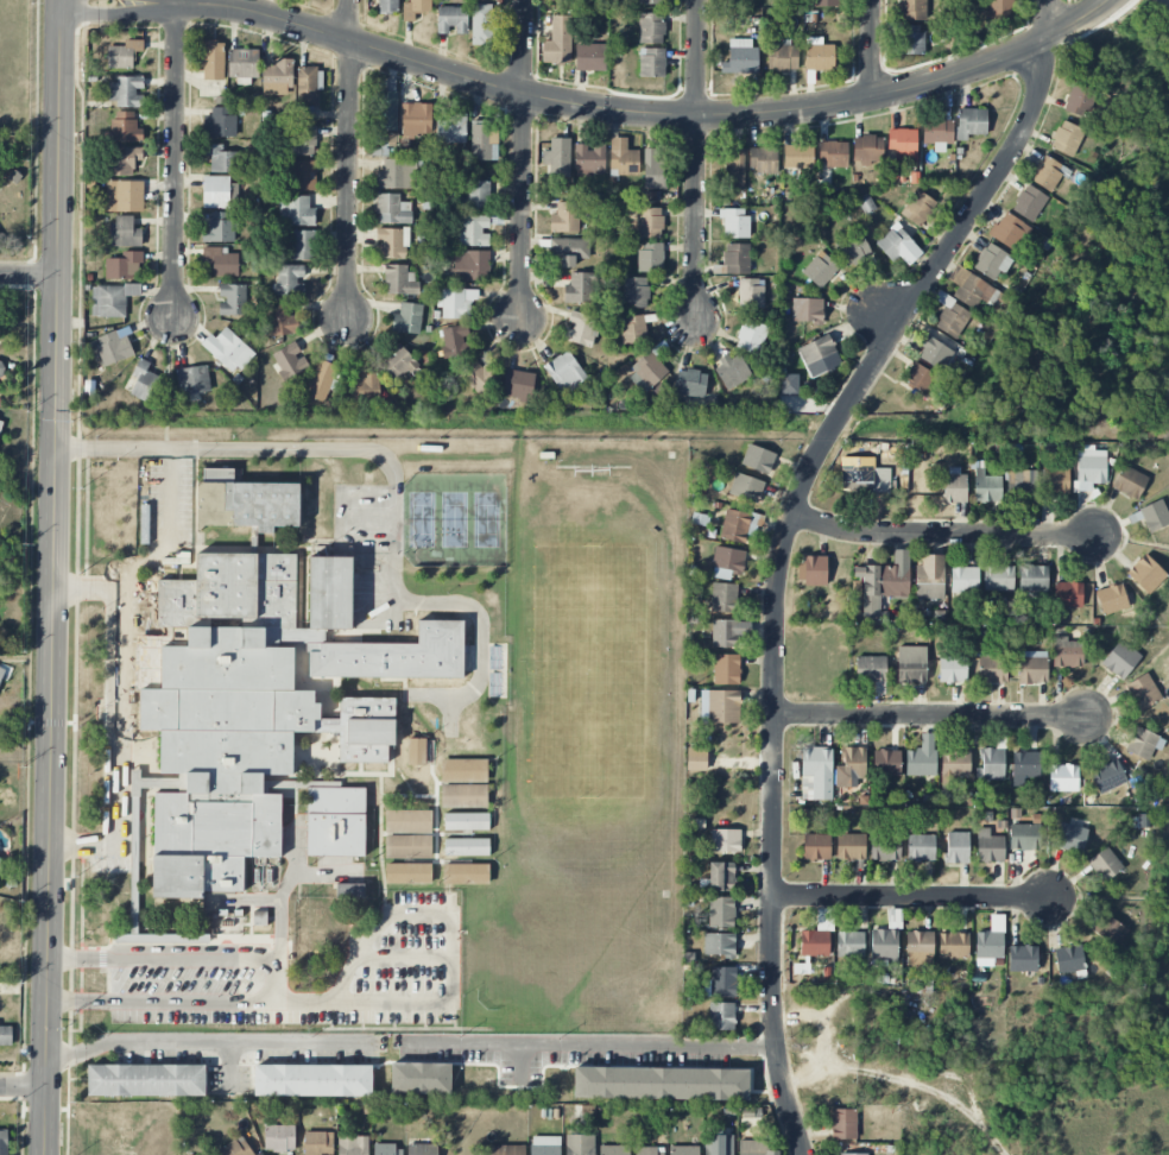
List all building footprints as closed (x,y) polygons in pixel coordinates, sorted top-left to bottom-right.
[(378,14),(398,14),(398,0),(379,0),(378,14)] [(410,2),(403,2),(403,21),(414,22),(414,13),(431,13),(431,0),(410,0),(410,2)] [(902,20),(926,20),(926,0),(901,0),(902,20)] [(1013,20),(1013,0),(989,0),(989,20),(1013,20)] [(500,44),(500,6),(472,5),(471,43),(500,44)] [(437,34),(452,34),(467,34),(467,7),(437,7),(437,34)] [(639,43),(664,43),(664,14),(639,13),(639,43)] [(571,16),(551,16),(551,41),(542,41),(542,64),(571,64),(571,16)] [(923,25),(887,24),(887,34),(900,34),(900,54),(923,55),(923,25)] [(805,70),(834,71),(834,45),(822,44),(822,38),(806,38),(805,70)] [(729,63),(720,63),(721,74),(756,73),(756,39),(729,39),(729,63)] [(133,69),(133,51),(143,52),(143,40),(124,40),(124,46),(108,46),(107,68),(133,69)] [(224,80),(224,41),(204,41),(203,80),(224,80)] [(576,71),(606,71),(606,44),(593,44),(593,41),(575,41),(576,71)] [(798,46),(768,45),(767,71),(797,72),(798,46)] [(666,49),(640,48),(640,77),(665,78),(666,49)] [(228,77),(258,78),(258,49),(228,49),(228,77)] [(293,59),(275,58),(275,66),(263,65),(262,95),(292,96),(293,59)] [(323,68),(298,67),(297,106),(318,106),(318,90),(322,90),(323,68)] [(143,78),(108,78),(108,105),(139,105),(140,88),(143,88),(143,78)] [(1086,119),(1096,91),(1073,83),(1063,110),(1086,119)] [(398,91),(377,90),(376,131),(397,131),(398,91)] [(401,134),(432,135),(432,104),(401,103),(401,134)] [(234,107),(211,108),(211,118),(203,118),(204,138),(235,137),(234,107)] [(956,141),(967,141),(967,135),(986,135),(987,109),(957,109),(956,141)] [(142,142),(143,128),(135,128),(135,112),(112,111),(112,141),(142,142)] [(437,120),(436,143),(466,144),(467,115),(448,114),(448,120),(437,120)] [(952,144),(952,120),(923,120),(922,144),(952,144)] [(1073,158),(1085,130),(1062,120),(1050,147),(1073,158)] [(471,160),(498,160),(498,123),(471,123),(471,160)] [(316,126),(293,127),(294,155),(316,155),(316,126)] [(917,164),(916,129),(888,129),(889,151),(895,151),(895,164),(917,164)] [(387,135),(374,134),(374,144),(387,144),(387,135)] [(854,136),(854,164),(883,164),(883,137),(854,136)] [(570,138),(550,139),(550,151),(542,151),(543,165),(551,165),(551,178),(570,178),(570,138)] [(628,138),(611,138),(610,176),(638,176),(638,151),(627,150),(628,138)] [(819,142),(819,166),(848,166),(848,141),(819,142)] [(211,173),(239,172),(239,151),(221,152),(221,144),(205,145),(205,157),(211,157),(211,173)] [(605,144),(590,144),(574,144),(575,176),(606,176),(605,144)] [(813,144),(783,145),(784,168),(814,167),(813,144)] [(133,176),(133,159),(143,159),(143,147),(123,147),(123,154),(111,154),(110,175),(133,176)] [(644,189),(665,189),(664,148),(644,148),(644,189)] [(744,189),(745,149),(731,148),(731,162),(725,162),(724,188),(744,189)] [(778,172),(777,148),(749,148),(749,172),(778,172)] [(1030,178),(1053,193),(1068,170),(1045,155),(1030,178)] [(376,188),(409,189),(409,168),(421,169),(421,160),(383,159),(383,171),(377,171),(376,188)] [(315,161),(295,161),(295,191),(316,190),(315,161)] [(230,176),(203,176),(203,209),(230,208),(230,176)] [(143,181),(106,181),(106,211),(143,212),(143,181)] [(486,181),(467,181),(466,210),(486,210),(486,181)] [(1048,197),(1027,185),(1012,211),(1033,223),(1048,197)] [(900,215),(921,228),(937,202),(916,189),(900,215)] [(660,191),(644,192),(645,201),(661,201),(660,191)] [(400,193),(377,194),(377,224),(411,223),(411,202),(400,203),(400,193)] [(316,225),(315,208),(310,208),(309,196),(279,196),(279,226),(316,225)] [(551,233),(579,232),(578,202),(556,203),(557,214),(550,214),(551,233)] [(662,207),(636,208),(637,238),(663,237),(662,207)] [(749,210),(724,209),(724,238),(749,238),(749,210)] [(1012,250),(1028,226),(1005,211),(989,235),(1012,250)] [(234,242),(234,213),(210,212),(209,229),(202,228),(202,242),(234,242)] [(111,247),(142,246),(141,229),(133,229),(133,216),(111,216),(111,247)] [(459,246),(489,246),(489,231),(489,216),(459,216),(459,246)] [(923,252),(896,223),(875,243),(892,262),(899,256),(908,266),(923,252)] [(407,228),(376,229),(376,244),(376,259),(408,259),(407,228)] [(313,231),(290,231),(291,261),(314,260),(313,231)] [(847,268),(872,253),(860,232),(835,247),(847,268)] [(590,239),(550,238),(550,267),(575,267),(575,258),(590,258),(590,239)] [(995,282),(1011,257),(988,242),(972,267),(995,282)] [(638,272),(663,272),(664,243),(639,243),(638,272)] [(750,244),(724,244),(724,266),(714,266),(714,274),(750,274),(750,244)] [(238,253),(227,253),(227,247),(203,247),(202,259),(213,260),(212,276),(238,276),(238,253)] [(801,273),(821,289),(840,267),(820,250),(801,273)] [(141,251),(122,251),(122,259),(105,258),(105,278),(141,279),(141,251)] [(489,281),(489,251),(452,251),(452,281),(489,281)] [(417,272),(408,273),(407,264),(384,265),(386,295),(418,293),(417,272)] [(952,296),(974,310),(981,300),(992,307),(1001,293),(957,264),(948,279),(959,286),(952,296)] [(277,284),(273,284),(273,295),(304,296),(304,265),(278,265),(277,284)] [(564,303),(595,303),(596,273),(570,273),(570,286),(564,285),(564,303)] [(648,277),(622,278),(623,308),(649,307),(648,277)] [(738,309),(764,309),(764,279),(738,279),(738,309)] [(246,316),(246,285),(219,284),(219,300),(219,315),(246,316)] [(126,317),(126,296),(140,296),(140,285),(91,286),(92,317),(126,317)] [(479,290),(442,289),(441,318),(468,319),(469,301),(478,302),(479,290)] [(972,314),(945,295),(941,301),(948,305),(934,325),(955,339),(972,314)] [(792,323),(822,323),(823,299),(792,299),(792,323)] [(421,334),(422,304),(400,303),(399,314),(393,314),(392,332),(421,334)] [(269,336),(299,334),(298,316),(290,316),(290,305),(268,305),(269,336)] [(567,325),(566,325),(562,340),(592,348),(600,318),(570,311),(567,325)] [(648,341),(644,314),(620,317),(624,344),(648,341)] [(757,355),(768,327),(745,318),(734,347),(757,355)] [(464,336),(468,336),(467,325),(441,327),(443,358),(465,356),(464,336)] [(136,355),(126,327),(94,338),(104,367),(136,355)] [(210,333),(200,345),(234,375),(254,352),(225,327),(216,338),(210,333)] [(842,364),(829,335),(797,348),(810,377),(842,364)] [(943,372),(955,351),(925,335),(919,346),(923,348),(917,358),(943,372)] [(271,354),(285,381),(310,369),(295,341),(271,354)] [(383,361),(400,380),(417,363),(401,345),(383,361)] [(588,379),(568,350),(544,366),(564,395),(588,379)] [(669,372),(650,351),(627,373),(646,393),(669,372)] [(726,392),(752,379),(740,354),(714,367),(726,392)] [(149,363),(139,358),(132,376),(137,378),(130,394),(149,403),(160,378),(145,371),(149,363)] [(337,365),(318,359),(306,397),(325,403),(337,365)] [(492,380),(475,359),(458,374),(475,394),(492,380)] [(926,395),(937,375),(914,362),(903,382),(926,395)] [(208,366),(176,369),(178,395),(210,392),(208,366)] [(535,374),(506,369),(501,397),(530,402),(535,374)] [(675,394),(705,398),(707,373),(678,369),(675,394)] [(350,380),(351,402),(380,401),(379,373),(361,374),(361,380),(350,380)] [(798,394),(798,375),(781,374),(780,393),(798,394)] [(770,473),(775,452),(747,445),(741,467),(770,473)] [(1077,482),(1073,482),(1073,492),(1092,492),(1092,484),(1106,484),(1107,449),(1078,449),(1077,482)] [(1139,499),(1148,476),(1121,465),(1112,489),(1139,499)] [(890,468),(841,467),(841,491),(890,492),(890,468)] [(964,503),(965,468),(946,468),(945,502),(964,503)] [(974,501),(1001,502),(1001,476),(984,476),(984,468),(975,468),(974,501)] [(1042,494),(1068,494),(1069,468),(1043,468),(1042,494)] [(300,483),(234,483),(234,469),(203,469),(203,482),(196,482),(196,526),(257,526),(257,533),(273,533),(273,527),(300,527),(300,483)] [(1037,470),(1012,471),(1012,482),(1007,482),(1007,503),(1037,502),(1037,470)] [(728,493),(758,504),(766,483),(736,472),(728,493)] [(1168,512),(1163,500),(1130,512),(1133,522),(1143,518),(1148,532),(1168,525),(1168,512)] [(750,514),(726,509),(720,539),(745,543),(750,514)] [(711,577),(731,580),(732,574),(742,576),(746,551),(715,546),(711,577)] [(909,550),(893,549),(893,566),(853,566),(853,577),(862,577),(861,624),(879,624),(880,597),(908,597),(909,550)] [(297,556),(196,552),(195,581),(157,580),(155,627),(193,629),(137,699),(163,774),(186,775),(185,794),(155,793),(151,894),(243,897),(245,857),(280,858),(282,794),(262,794),(263,775),(292,776),(293,729),(383,765),(394,738),(395,699),(340,697),(339,719),(322,719),(312,691),(293,691),(294,649),(279,642),(279,629),(295,629),(297,556)] [(1126,573),(1148,595),(1167,575),(1145,554),(1126,573)] [(915,599),(944,599),(945,555),(922,555),(922,565),(915,565),(915,599)] [(827,585),(827,556),(804,556),(805,585),(827,585)] [(353,557),(309,557),(308,629),(352,629),(353,557)] [(1048,592),(1048,566),(1020,565),(1019,592),(1048,592)] [(1014,567),(984,566),(983,590),(1014,591),(1014,567)] [(979,567),(951,568),(951,593),(979,593),(979,567)] [(1082,608),(1083,583),(1054,582),(1053,607),(1082,608)] [(737,613),(738,584),(712,583),(711,612),(737,613)] [(1128,609),(1123,584),(1096,589),(1101,615),(1128,609)] [(712,647),(738,647),(738,620),(712,619),(712,647)] [(320,644),(320,652),(308,652),(308,678),(464,677),(463,620),(417,620),(417,643),(320,644)] [(1068,636),(1053,636),(1053,667),(1082,668),(1083,642),(1068,641),(1068,636)] [(1142,656),(1120,639),(1100,663),(1122,681),(1142,656)] [(898,683),(926,683),(926,647),(898,646),(898,683)] [(1047,652),(1019,651),(1018,684),(1046,684),(1047,652)] [(714,685),(740,684),(739,654),(714,654),(714,685)] [(856,682),(876,682),(875,693),(885,694),(885,657),(856,656),(856,682)] [(1007,682),(1008,657),(979,656),(978,681),(1007,682)] [(966,683),(966,657),(939,657),(940,683),(966,683)] [(1161,701),(1149,673),(1126,683),(1138,711),(1161,701)] [(740,723),(740,691),(701,690),(701,723),(740,723)] [(1166,738),(1135,727),(1126,752),(1148,761),(1153,748),(1161,751),(1166,738)] [(935,776),(936,733),(921,733),(920,750),(906,749),(906,776),(935,776)] [(835,766),(836,788),(857,787),(857,779),(866,779),(865,747),(843,748),(844,766),(835,766)] [(832,749),(802,748),(801,800),(831,800),(832,749)] [(970,777),(970,749),(941,749),(942,782),(953,782),(953,777),(970,777)] [(1003,749),(981,749),(981,768),(976,768),(976,780),(1004,780),(1003,749)] [(900,750),(873,750),(873,775),(900,775),(900,750)] [(1040,778),(1039,751),(1012,752),(1012,786),(1024,786),(1024,778),(1040,778)] [(686,771),(706,771),(707,753),(687,752),(686,771)] [(1098,793),(1126,785),(1119,761),(1090,769),(1098,793)] [(1049,791),(1077,792),(1078,765),(1049,765),(1049,791)] [(366,788),(339,788),(339,782),(308,782),(306,856),(365,857),(366,788)] [(1082,854),(1088,829),(1060,822),(1054,847),(1082,854)] [(1040,850),(1040,824),(1010,824),(1010,850),(1040,850)] [(1004,837),(990,836),(990,828),(978,827),(977,862),(1003,862),(1004,837)] [(741,830),(711,829),(710,852),(740,853),(741,830)] [(969,832),(946,832),(946,864),(969,864),(969,832)] [(830,835),(803,834),(803,860),(830,861),(830,835)] [(865,834),(837,834),(836,860),(865,860),(865,834)] [(870,861),(900,861),(900,835),(871,834),(870,861)] [(386,858),(432,859),(432,835),(386,835),(386,858)] [(934,861),(935,835),(908,835),(907,861),(934,861)] [(1087,861),(1103,883),(1124,868),(1107,846),(1087,861)] [(733,863),(709,862),(709,891),(732,891),(733,863)] [(336,898),(364,899),(364,884),(336,884),(336,898)] [(709,927),(734,927),(735,897),(709,897),(709,927)] [(800,956),(828,956),(829,931),(834,931),(834,909),(817,909),(816,930),(801,930),(800,956)] [(267,926),(267,911),(253,911),(252,926),(267,926)] [(1117,947),(1129,930),(1104,912),(1092,928),(1117,947)] [(976,932),(976,967),(993,967),(993,958),(1004,958),(1004,914),(990,914),(990,932),(976,932)] [(871,960),(897,960),(898,930),(872,929),(871,960)] [(906,931),(906,964),(933,964),(933,931),(906,931)] [(864,957),(863,932),(837,932),(837,957),(864,957)] [(969,933),(939,932),(939,958),(968,959),(969,933)] [(735,934),(704,933),(704,956),(735,956),(735,934)] [(1054,948),(1057,973),(1084,971),(1082,945),(1054,948)] [(1037,947),(1008,946),(1008,972),(1037,972),(1037,947)] [(736,998),(736,967),(711,967),(711,997),(736,998)] [(734,1003),(708,1003),(709,1031),(735,1030),(734,1003)] [(12,1026),(0,1026),(0,1046),(12,1046),(12,1026)] [(451,1063),(391,1062),(390,1093),(451,1094),(451,1063)] [(205,1064),(87,1066),(87,1097),(206,1096),(205,1064)] [(372,1064),(254,1066),(254,1097),(372,1096),(372,1064)] [(573,1098),(748,1101),(749,1070),(574,1067),(573,1098)] [(857,1110),(831,1109),(831,1140),(856,1140),(857,1110)] [(295,1151),(295,1126),(265,1125),(264,1151),(295,1151)] [(333,1132),(304,1132),(304,1154),(332,1154),(333,1132)] [(733,1134),(704,1135),(704,1154),(733,1154),(733,1134)] [(220,1154),(253,1154),(242,1135),(217,1148),(220,1154)] [(565,1135),(566,1154),(594,1154),(594,1135),(565,1135)] [(338,1154),(369,1154),(369,1137),(338,1136),(338,1154)] [(560,1136),(530,1137),(530,1154),(561,1154),(560,1136)] [(763,1140),(739,1140),(738,1154),(779,1154),(779,1151),(763,1150),(763,1140)] [(438,1144),(408,1144),(408,1154),(437,1154),(438,1144)] [(402,1145),(374,1145),(374,1154),(402,1154),(402,1145)] [(525,1145),(486,1146),(486,1154),(525,1154),(525,1145)] [(600,1154),(629,1154),(629,1146),(600,1145),(600,1154)] [(669,1146),(669,1154),(698,1154),(698,1146),(669,1146)] [(663,1147),(635,1147),(635,1154),(663,1154),(663,1147)]
